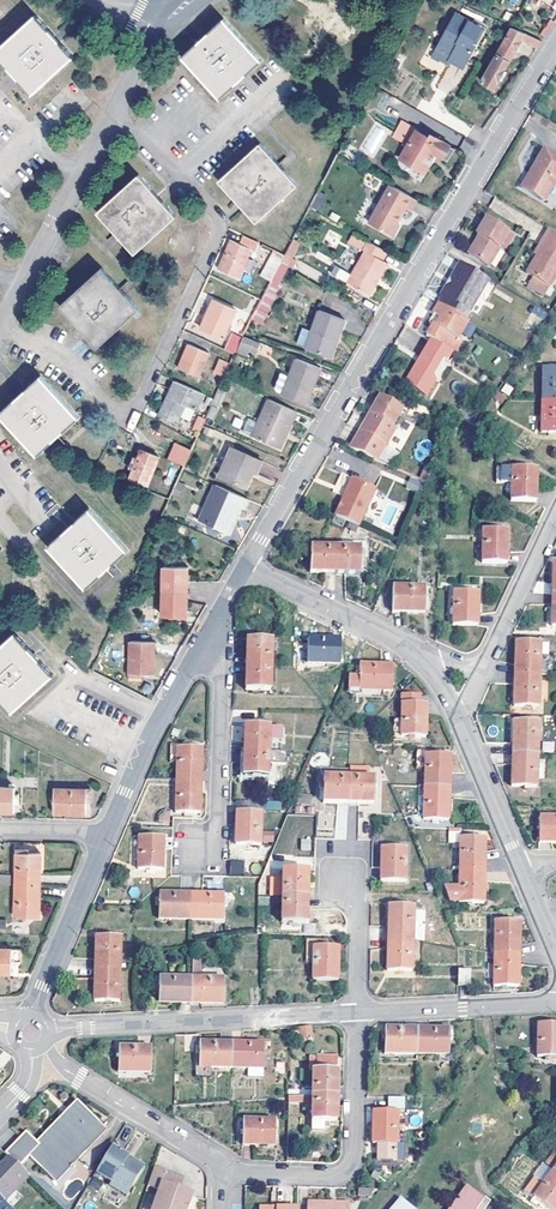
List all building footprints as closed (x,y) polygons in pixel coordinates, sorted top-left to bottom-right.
[(479,26),(454,13),(432,56),(437,58),(439,59),(445,63),(447,60),(462,68),(475,44),(471,42),(479,26)] [(35,16),(0,49),(0,60),(31,94),(72,56),(35,16)] [(548,38),(554,22),(548,19),(541,35),(548,38)] [(89,39),(96,26),(84,20),(77,32),(89,39)] [(220,99),(261,61),(224,20),(182,58),(220,99)] [(540,41),(511,27),(479,84),(491,90),(497,79),(500,80),(505,71),(503,70),(520,39),(537,48),(540,41)] [(433,154),(441,158),(447,147),(432,139),(431,141),(414,132),(398,160),(422,173),(429,160),(425,158),(428,152),(433,154)] [(218,182),(256,223),(296,184),(259,144),(218,182)] [(447,147),(441,158),(446,161),(452,150),(447,147)] [(555,180),(555,155),(544,148),(520,186),(543,199),(555,180)] [(174,217),(138,176),(96,212),(133,253),(174,217)] [(412,201),(384,185),(363,224),(386,236),(389,236),(394,228),(394,220),(402,207),(407,211),(412,201)] [(497,247),(498,245),(507,231),(485,218),(475,235),(478,237),(468,254),(488,266),(499,248),(497,247)] [(548,287),(555,275),(555,235),(548,229),(538,246),(540,247),(535,257),(532,255),(523,272),(532,277),(548,287)] [(507,231),(498,245),(504,248),(512,234),(507,231)] [(218,268),(237,276),(250,248),(254,250),(258,242),(244,235),(241,243),(231,239),(218,268)] [(383,265),(378,263),(383,254),(349,235),(344,244),(361,254),(343,286),(365,298),(383,265)] [(271,281),(279,265),(281,263),(286,253),(275,248),(261,276),(271,281)] [(489,280),(462,263),(456,271),(454,270),(449,279),(451,280),(448,286),(446,284),(439,295),(469,313),(489,280)] [(271,282),(278,285),(285,269),(279,265),(271,281),(271,282)] [(300,273),(318,281),(322,273),(304,265),(300,273)] [(60,306),(96,347),(138,309),(101,268),(60,306)] [(543,296),(548,287),(532,277),(527,286),(543,296)] [(279,286),(278,285),(271,282),(262,299),(256,309),(250,322),(259,327),(279,286)] [(204,317),(200,326),(222,336),(235,309),(213,298),(209,306),(204,317)] [(453,340),(456,341),(467,323),(434,303),(429,312),(433,314),(439,318),(434,326),(431,324),(424,336),(429,339),(447,350),(453,340)] [(201,316),(204,317),(209,306),(206,304),(201,316)] [(534,306),(531,312),(543,317),(546,311),(534,306)] [(343,321),(317,312),(309,333),(304,348),(303,349),(329,359),(343,321)] [(427,322),(431,324),(434,326),(439,318),(433,314),(427,322)] [(295,345),(304,348),(309,333),(300,329),(295,345)] [(242,336),(234,332),(229,341),(238,345),(242,336)] [(238,345),(249,349),(254,352),(259,342),(243,335),(242,336),(238,345)] [(414,365),(432,376),(442,360),(447,359),(451,353),(447,350),(429,339),(419,357),(421,359),(418,365),(415,363),(414,365)] [(451,353),(453,354),(459,343),(456,341),(453,340),(447,350),(451,353)] [(238,345),(229,341),(226,348),(235,352),(238,345)] [(188,343),(178,368),(197,376),(208,352),(188,343)] [(238,345),(235,352),(245,357),(249,349),(238,345)] [(214,370),(224,375),(230,363),(219,358),(214,370)] [(321,368),(297,358),(289,376),(282,393),(281,394),(305,405),(321,368)] [(432,376),(414,365),(403,385),(426,398),(436,379),(432,376)] [(555,401),(555,370),(541,370),(541,401),(555,401)] [(276,391),(282,393),(289,376),(281,372),(275,387),(276,391)] [(0,414),(37,455),(55,439),(79,418),(41,376),(0,414)] [(175,380),(173,385),(198,398),(201,392),(175,380)] [(198,398),(173,385),(159,414),(176,421),(180,413),(189,417),(194,407),(198,398)] [(211,405),(214,407),(223,389),(219,387),(217,392),(214,399),(212,404),(211,405)] [(500,404),(505,397),(496,391),(492,399),(500,404)] [(380,397),(370,413),(374,416),(363,433),(365,435),(355,451),(377,460),(396,429),(392,426),(402,410),(387,401),(380,397)] [(387,401),(402,410),(404,407),(389,397),(387,401)] [(294,412),(268,400),(258,423),(252,436),(280,448),(294,412)] [(541,401),(541,432),(555,432),(555,401),(541,401)] [(216,408),(214,407),(211,405),(206,417),(211,419),(216,408)] [(350,448),(355,451),(365,435),(363,433),(374,416),(370,413),(350,448)] [(194,429),(199,432),(202,425),(205,418),(200,415),(194,429)] [(242,432),(252,436),(258,423),(248,419),(242,432)] [(448,427),(444,438),(451,441),(456,431),(448,427)] [(173,449),(188,456),(191,449),(175,443),(173,449)] [(218,475),(244,486),(251,471),(255,473),(260,460),(230,447),(218,475)] [(140,449),(136,459),(132,469),(125,466),(121,475),(146,485),(158,457),(140,449)] [(169,458),(185,464),(188,456),(173,449),(169,458)] [(505,497),(509,498),(510,469),(494,468),(494,484),(505,484),(505,497)] [(510,469),(509,498),(509,501),(534,502),(535,469),(510,469)] [(251,471),(244,486),(248,488),(255,473),(251,471)] [(425,482),(429,474),(423,471),(419,479),(425,482)] [(350,479),(342,497),(345,498),(353,480),(350,479)] [(418,490),(419,480),(408,479),(407,489),(418,490)] [(376,491),(353,480),(345,498),(342,497),(334,516),(346,522),(360,528),(376,491)] [(247,499),(214,484),(198,518),(227,531),(239,506),(243,508),(247,499)] [(176,496),(180,488),(175,485),(171,494),(176,496)] [(74,521),(68,525),(47,545),(84,587),(126,549),(89,508),(74,521)] [(482,530),(480,563),(506,564),(507,531),(482,530)] [(339,548),(335,548),(334,573),(358,574),(358,561),(363,561),(363,541),(339,541),(339,548)] [(309,573),(334,573),(335,548),(310,547),(309,573)] [(163,591),(187,591),(187,566),(163,566),(163,591)] [(391,586),(391,612),(423,611),(423,586),(391,586)] [(187,591),(163,591),(162,615),(187,616),(187,591)] [(452,592),(451,626),(476,626),(478,593),(452,592)] [(15,633),(0,647),(0,702),(10,713),(52,675),(15,633)] [(308,639),(307,664),(340,665),(341,640),(308,639)] [(246,665),(271,666),(272,641),(247,640),(246,665)] [(515,644),(515,674),(539,675),(548,675),(548,658),(540,658),(540,640),(531,640),(531,644),(515,644)] [(540,658),(548,658),(549,640),(540,640),(540,658)] [(153,643),(129,643),(129,675),(153,675),(153,643)] [(271,666),(246,665),(246,690),(270,691),(271,666)] [(356,679),(352,683),(352,698),(383,699),(383,691),(392,691),(393,667),(359,666),(359,672),(356,672),(356,679)] [(539,675),(515,674),(514,707),(538,707),(539,675)] [(402,704),(420,705),(420,696),(402,695),(402,704)] [(427,705),(420,705),(402,704),(402,722),(401,737),(417,738),(427,738),(427,705)] [(401,737),(402,722),(394,722),(394,742),(417,742),(417,738),(401,737)] [(512,755),(537,755),(538,723),(513,722),(512,755)] [(244,752),(269,753),(269,728),(245,727),(244,752)] [(542,751),(554,751),(554,741),(542,741),(542,751)] [(177,781),(201,782),(201,749),(189,750),(189,745),(170,745),(169,763),(177,763),(177,781)] [(286,753),(269,753),(244,752),(243,777),(252,777),(258,777),(257,782),(267,783),(268,765),(277,765),(285,766),(286,753)] [(416,771),(426,771),(426,752),(416,752),(416,771)] [(426,787),(450,788),(451,757),(435,756),(435,753),(426,752),(426,771),(426,787)] [(537,755),(512,755),(511,787),(536,787),(537,755)] [(268,765),(267,783),(276,783),(277,765),(268,765)] [(324,805),(348,806),(349,781),(349,772),(320,771),(320,793),(324,793),(324,805)] [(201,782),(177,781),(176,812),(200,813),(201,782)] [(349,781),(348,806),(374,806),(374,782),(349,781)] [(15,812),(16,787),(0,787),(0,811),(15,812)] [(450,788),(426,787),(425,820),(450,820),(450,788)] [(87,801),(92,801),(92,790),(55,788),(54,813),(87,815),(87,801)] [(266,801),(266,810),(281,809),(281,801),(266,801)] [(261,813),(237,812),(236,845),(260,846),(261,813)] [(316,814),(317,837),(331,837),(331,813),(316,814)] [(541,818),(540,842),(555,843),(555,819),(541,818)] [(263,831),(263,842),(274,842),(274,831),(263,831)] [(139,837),(137,869),(163,871),(164,838),(139,837)] [(461,871),(486,872),(486,839),(462,839),(461,871)] [(16,884),(41,885),(42,853),(32,853),(33,849),(17,848),(16,884)] [(406,850),(381,850),(380,883),(405,883),(406,850)] [(230,874),(243,874),(243,860),(230,860),(230,874)] [(460,887),(460,902),(460,903),(485,904),(486,872),(461,871),(460,887)] [(13,884),(13,872),(0,872),(0,883),(13,884)] [(283,898),(308,899),(309,874),(295,874),(283,873),(283,898)] [(41,885),(16,884),(15,917),(40,918),(41,885)] [(451,902),(460,902),(460,887),(445,887),(451,902)] [(159,919),(192,920),(192,895),(160,895),(159,919)] [(192,895),(192,920),(223,921),(224,896),(192,895)] [(308,899),(283,898),(282,924),(308,924),(308,899)] [(388,939),(413,940),(414,907),(389,906),(388,939)] [(495,955),(520,955),(520,923),(495,922),(495,955)] [(95,969),(120,969),(120,938),(95,937),(95,969)] [(413,940),(388,939),(387,972),(412,973),(413,940)] [(12,974),(12,961),(24,962),(25,949),(0,948),(0,973),(12,974)] [(338,949),(314,949),(313,982),(338,982),(338,949)] [(495,964),(494,983),(494,987),(519,987),(520,955),(495,955),(495,964)] [(192,977),(191,1002),(207,1002),(223,1002),(223,977),(201,977),(201,959),(192,959),(192,977)] [(120,969),(95,969),(94,1000),(119,1001),(120,969)] [(470,971),(458,972),(458,985),(469,985),(470,971)] [(175,1002),(191,1002),(192,977),(159,976),(159,1001),(175,1002)] [(539,1025),(538,1056),(555,1056),(555,1025),(539,1025)] [(312,1028),(300,1028),(300,1040),(312,1040),(312,1028)] [(385,1054),(418,1055),(419,1030),(403,1030),(386,1029),(385,1054)] [(419,1030),(418,1055),(449,1056),(450,1031),(438,1030),(419,1030)] [(199,1067),(232,1068),(233,1044),(217,1043),(200,1043),(199,1067)] [(248,1044),(233,1044),(232,1068),(250,1069),(264,1069),(265,1044),(248,1044)] [(152,1048),(119,1047),(119,1072),(151,1073),(152,1048)] [(317,1072),(337,1072),(338,1058),(317,1058),(317,1072)] [(264,1069),(250,1069),(250,1078),(264,1079),(264,1069)] [(313,1097),(337,1097),(338,1072),(337,1072),(317,1072),(314,1072),(313,1097)] [(313,1097),(313,1104),(312,1130),(323,1131),(323,1122),(336,1122),(337,1097),(313,1097)] [(10,1158),(18,1166),(29,1155),(52,1178),(68,1162),(72,1166),(74,1164),(73,1163),(88,1148),(85,1145),(103,1126),(80,1103),(39,1145),(26,1132),(4,1153),(10,1158)] [(377,1162),(395,1162),(395,1146),(397,1146),(398,1138),(399,1113),(374,1113),(373,1145),(378,1145),(377,1162)] [(274,1122),(243,1122),(243,1146),(274,1145),(274,1122)] [(395,1162),(403,1163),(404,1138),(398,1138),(397,1146),(395,1146),(395,1162)] [(127,1195),(142,1170),(131,1162),(130,1164),(125,1162),(128,1157),(129,1156),(113,1146),(98,1172),(112,1181),(110,1184),(127,1195)] [(131,1162),(142,1170),(144,1167),(128,1157),(125,1162),(130,1164),(131,1162)] [(5,1202),(29,1177),(18,1166),(10,1158),(0,1169),(0,1197),(5,1202)] [(187,1206),(191,1194),(179,1189),(183,1178),(155,1166),(148,1185),(159,1189),(152,1208),(183,1208),(184,1205),(187,1206)] [(554,1171),(534,1197),(550,1208),(555,1208),(555,1173),(554,1171)] [(358,1187),(358,1196),(372,1196),(372,1188),(358,1187)] [(489,1204),(466,1187),(450,1208),(486,1208),(489,1204)] [(5,1202),(0,1197),(0,1208),(12,1208),(5,1202)]
